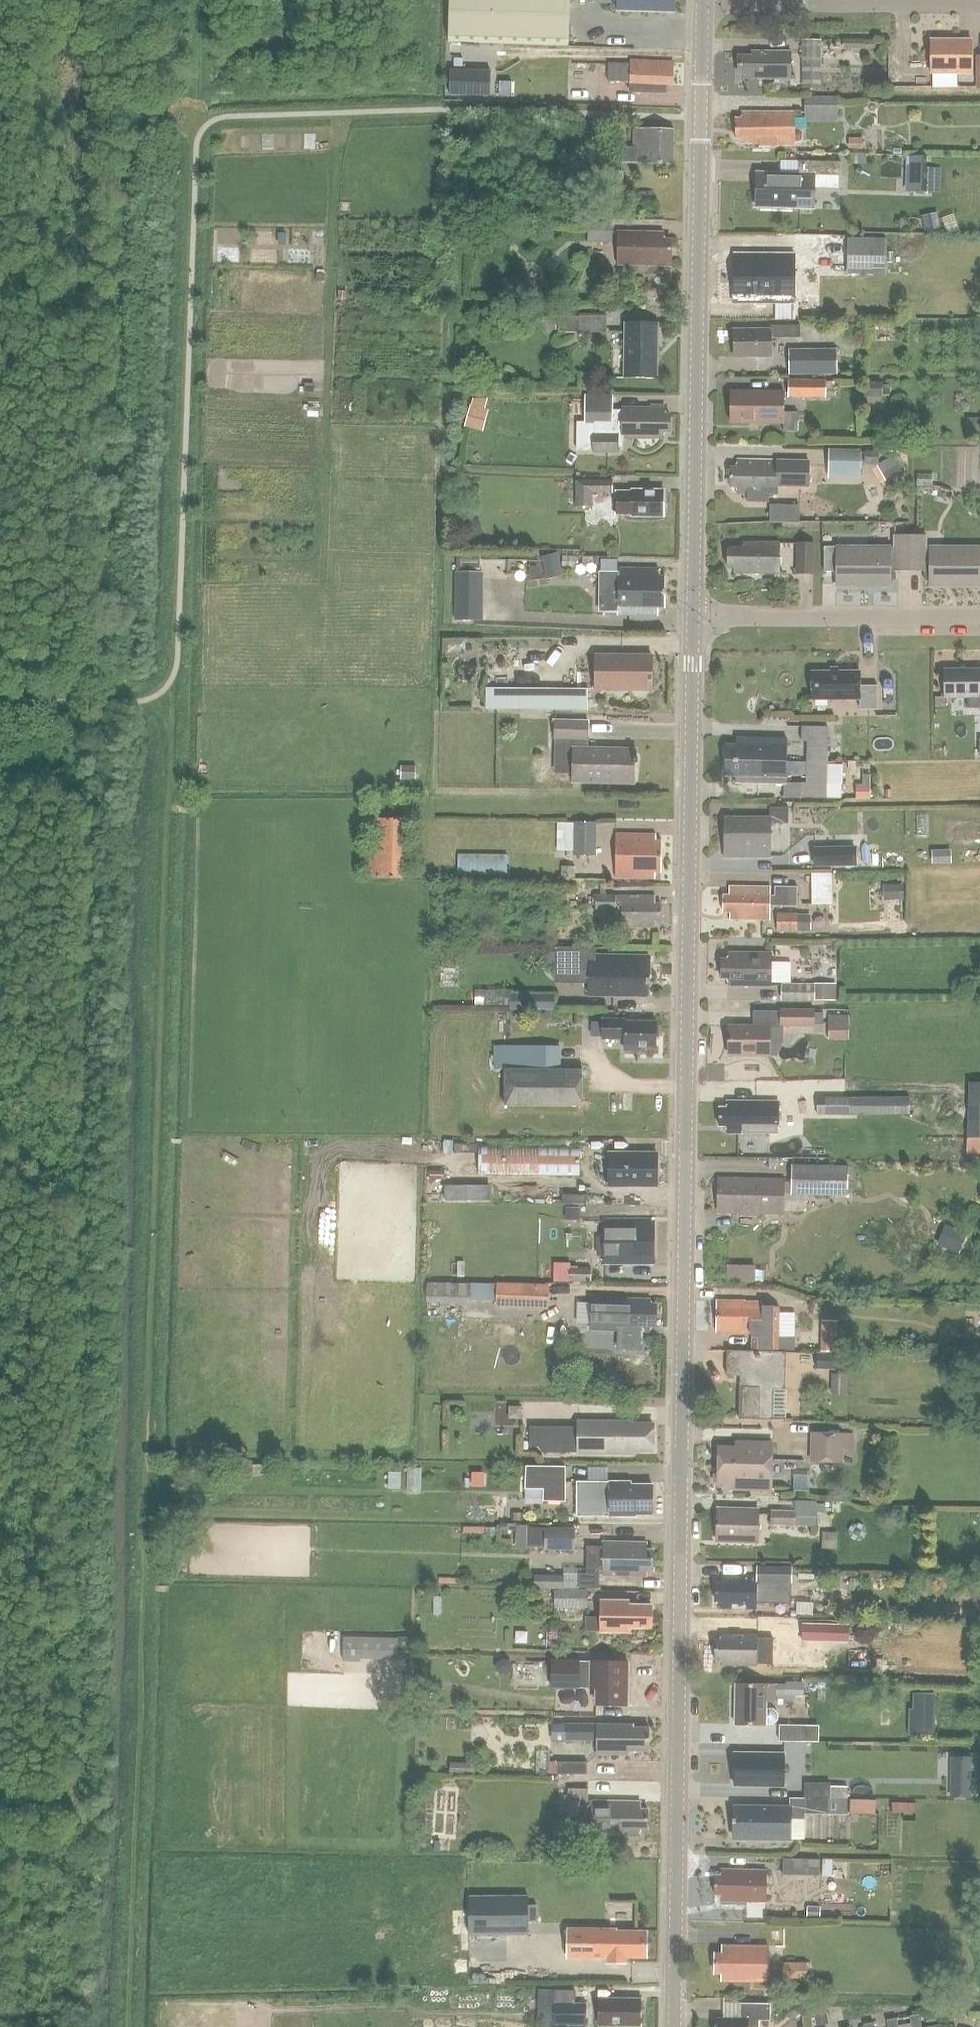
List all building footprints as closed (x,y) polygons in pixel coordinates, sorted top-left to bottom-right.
[(570,0),(449,0),(448,43),(569,47),(570,0)] [(674,6),(674,0),(618,0),(618,11),(667,12),(667,6),(674,6)] [(803,41),(802,89),(821,90),(821,65),(821,41),(803,41)] [(843,41),(843,50),(858,50),(858,41),(843,41)] [(971,41),(931,41),(931,75),(971,75),(971,41)] [(791,53),(751,52),(751,58),(739,57),(739,75),(745,75),(745,80),(791,80),(791,53)] [(665,86),(672,87),(673,63),(631,61),(630,65),(608,65),(608,83),(630,83),(630,93),(665,94),(665,86)] [(450,71),(449,95),(490,96),(491,72),(450,71)] [(838,98),(805,98),(805,114),(838,114),(838,98)] [(874,104),(869,104),(867,108),(870,112),(874,112),(877,108),(874,104)] [(759,145),(759,147),(794,146),(794,144),(798,144),(802,140),(803,132),(798,130),(794,129),(794,113),(743,113),(743,119),(736,119),(736,140),(743,140),(743,145),(759,145)] [(626,144),(626,126),(613,125),(612,144),(626,144)] [(621,163),(672,164),(673,132),(635,131),(634,148),(621,148),(621,163)] [(862,149),(862,139),(850,139),(850,149),(862,149)] [(866,165),(866,155),(850,155),(850,164),(866,165)] [(906,157),(906,168),(914,168),(913,193),(927,193),(928,157),(914,157),(906,157)] [(798,175),(757,174),(756,208),(814,209),(815,176),(841,177),(842,163),(799,162),(798,175)] [(622,205),(622,172),(600,172),(599,204),(622,205)] [(937,214),(921,217),(924,232),(941,228),(937,214)] [(588,243),(617,244),(616,267),(663,268),(663,260),(671,260),(671,240),(664,240),(664,233),(617,233),(617,231),(614,231),(614,220),(589,219),(588,243)] [(848,239),(848,273),(886,274),(887,239),(848,239)] [(795,255),(741,254),(741,262),(734,262),(734,297),(741,297),(741,304),(794,304),(795,255)] [(316,275),(316,284),(325,284),(325,275),(316,275)] [(579,318),(578,335),(606,335),(606,318),(579,318)] [(558,334),(578,335),(579,319),(559,319),(558,334)] [(623,379),(658,380),(659,323),(624,323),(623,379)] [(754,358),(756,358),(758,363),(767,358),(772,358),(772,339),(800,338),(800,326),(771,327),(771,330),(755,330),(755,332),(734,332),(734,357),(754,356),(754,358)] [(837,351),(790,352),(790,376),(837,376),(837,351)] [(789,382),(789,399),(826,399),(826,382),(789,382)] [(866,398),(883,398),(884,383),(866,383),(866,398)] [(304,384),(304,393),(315,393),(315,384),(304,384)] [(784,413),(784,393),(731,393),(731,423),(784,424),(784,432),(798,433),(798,413),(784,413)] [(669,433),(669,415),(664,415),(664,406),(651,406),(651,409),(622,408),(622,411),(613,411),(613,397),(585,396),(585,423),(595,424),(594,452),(618,453),(618,448),(623,448),(623,439),(663,440),(663,433),(669,433)] [(309,404),(308,418),(319,418),(319,405),(309,404)] [(470,406),(464,427),(483,432),(489,411),(470,406)] [(737,487),(737,495),(747,495),(747,503),(769,503),(769,495),(778,496),(778,487),(787,487),(788,478),(808,478),(808,451),(786,451),(786,462),(737,461),(737,469),(730,469),(730,487),(737,487)] [(860,453),(828,452),(827,479),(859,480),(860,453)] [(865,465),(879,466),(877,467),(885,482),(902,473),(893,457),(879,465),(879,453),(865,452),(865,465)] [(576,508),(576,509),(591,509),(591,496),(611,496),(611,483),(576,483),(576,508)] [(650,516),(664,516),(664,492),(650,492),(650,490),(632,490),(632,492),(616,492),(616,515),(632,515),(632,518),(650,518),(650,516)] [(836,572),(836,587),(868,588),(868,586),(890,587),(890,581),(896,581),(896,572),(910,572),(910,536),(895,536),(895,548),(836,548),(836,572)] [(910,572),(924,572),(924,581),(930,581),(930,587),(952,587),(952,588),(979,588),(979,549),(925,548),(925,536),(910,536),(910,572)] [(815,544),(796,543),(796,575),(815,576),(815,544)] [(780,544),(743,544),(743,549),(728,549),(728,568),(735,568),(734,574),(780,574),(780,544)] [(836,572),(836,548),(824,548),(824,572),(836,572)] [(549,582),(564,578),(558,555),(543,559),(549,582)] [(562,557),(562,569),(578,569),(578,557),(562,557)] [(582,558),(582,566),(592,566),(593,566),(594,558),(592,558),(582,558)] [(658,609),(665,609),(665,577),(659,577),(659,570),(619,570),(619,582),(608,582),(603,584),(603,611),(618,611),(618,616),(658,616),(658,609)] [(457,623),(481,623),(482,575),(458,575),(457,623)] [(652,657),(596,656),(595,691),(650,691),(650,682),(652,682),(652,657)] [(811,671),(812,700),(860,700),(861,700),(861,709),(877,709),(877,686),(861,686),(861,671),(811,671)] [(946,700),(969,699),(969,710),(979,710),(979,672),(946,673),(946,700)] [(587,690),(486,689),(485,710),(587,711),(587,690)] [(573,749),(573,764),(572,783),(616,784),(616,782),(634,782),(634,765),(638,765),(638,759),(636,758),(636,750),(588,749),(588,722),(554,721),(554,739),(575,740),(574,749),(573,749)] [(807,763),(828,764),(828,727),(802,727),(802,742),(808,742),(807,763)] [(725,761),(787,763),(787,740),(736,739),(736,746),(725,745),(725,761)] [(828,764),(807,763),(807,783),(786,783),(787,763),(725,761),(725,777),(736,778),(735,784),(786,785),(786,797),(827,798),(828,764)] [(863,785),(856,785),(856,800),(870,800),(870,788),(863,788),(863,785)] [(771,818),(771,824),(788,824),(789,808),(771,808),(771,818)] [(370,858),(370,879),(403,879),(403,873),(411,873),(412,819),(371,818),(370,858)] [(731,852),(731,859),(771,859),(771,824),(771,818),(724,818),(724,852),(731,852)] [(572,853),(573,824),(557,824),(556,852),(572,853)] [(573,824),(572,853),(572,858),(595,858),(596,825),(573,824)] [(661,873),(661,860),(662,842),(656,842),(656,835),(616,835),(615,879),(655,879),(655,873),(661,873)] [(855,870),(855,852),(815,852),(815,870),(855,870)] [(508,878),(508,855),(458,855),(458,877),(508,878)] [(575,868),(562,868),(562,880),(574,880),(575,868)] [(887,885),(887,901),(900,901),(900,885),(887,885)] [(730,913),(730,920),(770,921),(770,908),(797,908),(797,888),(774,888),(774,897),(770,897),(771,888),(729,888),(729,896),(723,896),(723,913),(730,913)] [(832,895),(812,896),(812,906),(832,905),(832,898),(832,895)] [(615,896),(595,896),(595,912),(615,911),(615,896)] [(655,922),(661,922),(661,905),(655,905),(655,897),(621,897),(621,928),(655,928),(655,922)] [(797,934),(797,931),(797,915),(777,915),(776,933),(797,934)] [(810,917),(797,917),(797,930),(810,930),(810,917)] [(589,974),(589,997),(647,997),(647,985),(650,985),(650,979),(649,979),(649,961),(624,961),(625,957),(595,957),(595,949),(556,948),(556,973),(589,974)] [(771,955),(729,954),(729,961),(722,961),(722,979),(729,979),(729,986),(770,986),(771,955)] [(815,985),(815,1002),(837,1001),(837,985),(815,985)] [(813,986),(780,986),(780,1001),(813,1001),(813,986)] [(554,995),(518,995),(512,995),(512,1010),(554,1010),(554,995)] [(780,1028),(814,1029),(815,1011),(780,1011),(780,1028)] [(815,1013),(815,1026),(823,1026),(823,1013),(815,1013)] [(641,1048),(656,1048),(656,1037),(658,1037),(658,1027),(656,1027),(656,1023),(626,1023),(626,1021),(603,1021),(603,1040),(625,1040),(625,1051),(638,1051),(641,1048)] [(829,1024),(829,1040),(848,1040),(848,1023),(829,1024)] [(769,1027),(729,1026),(729,1057),(769,1057),(769,1027)] [(582,1071),(544,1071),(545,1046),(493,1046),(493,1070),(505,1070),(505,1107),(582,1107),(582,1071)] [(817,1098),(817,1115),(848,1115),(848,1098),(817,1098)] [(727,1135),(778,1135),(778,1103),(727,1102),(727,1109),(720,1109),(720,1127),(727,1127),(727,1135)] [(967,1139),(967,1155),(979,1155),(979,1139),(967,1139)] [(579,1176),(580,1148),(478,1146),(478,1175),(579,1176)] [(657,1154),(609,1154),(609,1187),(657,1187),(657,1154)] [(849,1197),(849,1166),(793,1165),(792,1196),(849,1197)] [(444,1171),(430,1171),(430,1180),(444,1180),(444,1171)] [(725,1213),(785,1214),(785,1180),(718,1179),(718,1206),(725,1206),(725,1213)] [(580,1222),(580,1209),(565,1209),(565,1222),(580,1222)] [(605,1238),(605,1241),(654,1242),(654,1228),(647,1228),(648,1222),(647,1222),(605,1221),(605,1238)] [(966,1233),(944,1225),(936,1245),(958,1254),(966,1233)] [(597,1240),(596,1253),(605,1253),(605,1264),(647,1265),(647,1258),(654,1258),(654,1242),(605,1241),(597,1240)] [(756,1266),(726,1266),(726,1283),(756,1283),(756,1266)] [(569,1268),(569,1283),(590,1284),(590,1274),(590,1269),(569,1268)] [(471,1304),(472,1284),(429,1282),(428,1303),(471,1304)] [(548,1310),(549,1285),(497,1283),(496,1309),(548,1310)] [(650,1307),(650,1301),(610,1300),(610,1302),(594,1302),(593,1331),(618,1332),(642,1332),(649,1332),(649,1326),(656,1326),(656,1307),(650,1307)] [(750,1333),(753,1338),(752,1350),(794,1351),(795,1339),(779,1338),(779,1308),(763,1308),(764,1303),(744,1303),(744,1302),(717,1301),(716,1327),(724,1327),(723,1333),(750,1333)] [(839,1321),(823,1321),(822,1352),(838,1352),(839,1321)] [(641,1351),(642,1332),(618,1332),(617,1350),(641,1351)] [(742,1388),(741,1420),(771,1421),(772,1390),(785,1390),(786,1353),(727,1351),(727,1377),(745,1377),(745,1388),(742,1388)] [(816,1356),(816,1371),(835,1371),(835,1357),(816,1356)] [(833,1375),(833,1396),(845,1397),(846,1375),(833,1375)] [(654,1451),(654,1426),(626,1425),(626,1423),(578,1422),(578,1428),(531,1427),(531,1447),(543,1447),(543,1453),(633,1454),(636,1451),(654,1451)] [(811,1433),(810,1463),(843,1465),(844,1449),(853,1450),(854,1435),(811,1433)] [(772,1443),(746,1443),(744,1443),(736,1450),(719,1449),(718,1476),(716,1476),(716,1483),(718,1486),(725,1486),(725,1490),(771,1491),(772,1443)] [(526,1467),(525,1489),(543,1490),(543,1503),(565,1503),(566,1468),(526,1467)] [(653,1516),(653,1486),(631,1486),(631,1483),(577,1483),(577,1518),(636,1517),(636,1516),(653,1516)] [(795,1502),(795,1511),(796,1511),(796,1526),(816,1527),(816,1513),(825,1513),(825,1504),(817,1504),(817,1502),(795,1502)] [(723,1535),(723,1541),(758,1543),(759,1511),(723,1510),(723,1517),(717,1517),(717,1535),(723,1535)] [(770,1511),(770,1526),(796,1526),(796,1511),(795,1511),(770,1511)] [(544,1547),(544,1529),(544,1526),(527,1526),(526,1546),(544,1547)] [(495,1528),(485,1527),(485,1536),(495,1536),(495,1528)] [(576,1549),(576,1530),(544,1529),(544,1547),(544,1548),(576,1549)] [(599,1573),(603,1573),(603,1576),(646,1577),(646,1570),(653,1571),(653,1551),(646,1551),(647,1544),(604,1543),(604,1547),(586,1546),(587,1569),(587,1574),(579,1574),(579,1575),(578,1589),(598,1589),(599,1573)] [(792,1568),(757,1568),(757,1578),(723,1577),(723,1584),(716,1584),(715,1602),(722,1602),(722,1609),(757,1610),(757,1604),(791,1605),(792,1568)] [(534,1574),(534,1588),(564,1588),(564,1574),(534,1574)] [(564,1574),(564,1588),(578,1589),(579,1575),(564,1574)] [(554,1609),(587,1609),(587,1591),(554,1592),(554,1609)] [(629,1629),(652,1629),(652,1606),(630,1606),(630,1602),(600,1601),(600,1633),(629,1633),(629,1629)] [(815,1601),(798,1601),(798,1616),(815,1616),(815,1601)] [(803,1625),(802,1641),(849,1642),(849,1625),(803,1625)] [(720,1660),(720,1666),(757,1667),(757,1665),(773,1665),(773,1639),(758,1639),(758,1636),(721,1635),(721,1641),(715,1641),(715,1660),(720,1660)] [(343,1637),(342,1661),(362,1662),(363,1638),(353,1637),(343,1637)] [(496,1664),(496,1670),(500,1674),(506,1674),(510,1670),(510,1664),(506,1660),(500,1660),(496,1664)] [(552,1661),(552,1689),(579,1690),(579,1689),(591,1689),(591,1662),(579,1662),(552,1661)] [(628,1663),(591,1662),(591,1689),(597,1690),(597,1706),(627,1706),(628,1663)] [(787,1686),(736,1685),(735,1725),(772,1726),(777,1721),(777,1715),(772,1710),(766,1710),(766,1702),(775,1702),(775,1699),(787,1699),(787,1695),(803,1696),(803,1684),(787,1683),(787,1686)] [(935,1694),(913,1694),(913,1709),(909,1709),(909,1735),(934,1736),(935,1694)] [(569,1740),(597,1740),(597,1756),(629,1756),(629,1752),(650,1752),(650,1729),(634,1728),(634,1725),(597,1726),(569,1725),(569,1740)] [(779,1726),(779,1741),(818,1741),(818,1726),(806,1726),(779,1726)] [(735,1754),(734,1786),(784,1786),(784,1755),(735,1754)] [(464,1763),(464,1775),(476,1776),(476,1769),(471,1764),(464,1763)] [(587,1764),(557,1763),(557,1776),(587,1776),(587,1764)] [(950,1777),(950,1796),(972,1796),(972,1777),(950,1777)] [(790,1809),(734,1808),(734,1839),(805,1840),(805,1815),(847,1816),(847,1788),(830,1787),(830,1784),(805,1784),(805,1799),(790,1799),(790,1809)] [(579,1822),(592,1823),(592,1836),(640,1837),(640,1829),(648,1829),(648,1810),(641,1810),(641,1803),(588,1802),(589,1789),(558,1789),(558,1802),(567,1802),(567,1817),(579,1817),(579,1822)] [(848,1815),(875,1815),(875,1801),(848,1801),(848,1815)] [(902,1813),(915,1813),(915,1804),(891,1804),(891,1813),(902,1813)] [(783,1876),(819,1877),(819,1861),(783,1860),(783,1876)] [(767,1871),(721,1870),(721,1877),(715,1876),(715,1895),(721,1895),(721,1901),(766,1902),(767,1871)] [(468,1897),(469,1922),(469,1936),(529,1935),(528,1897),(468,1897)] [(625,1957),(646,1957),(646,1933),(616,1933),(616,1931),(569,1931),(569,1958),(609,1958),(609,1963),(625,1963),(625,1957)] [(768,1947),(722,1947),(722,1954),(715,1954),(715,1974),(722,1974),(722,1981),(767,1982),(768,1947)] [(783,1981),(807,1981),(807,1964),(783,1963),(783,1981)] [(554,2005),(574,2005),(574,1992),(554,1992),(554,2005)] [(598,2025),(641,2026),(642,2000),(599,1999),(598,2025)] [(759,2021),(771,2021),(771,2004),(740,2004),(740,2020),(716,2019),(716,2026),(759,2026),(759,2021)] [(586,2005),(574,2005),(554,2005),(554,2026),(586,2026),(586,2005)] [(828,2024),(826,2011),(813,2014),(816,2026),(828,2024)] [(910,2017),(911,2024),(911,2026),(922,2026),(920,2015),(910,2017)]
